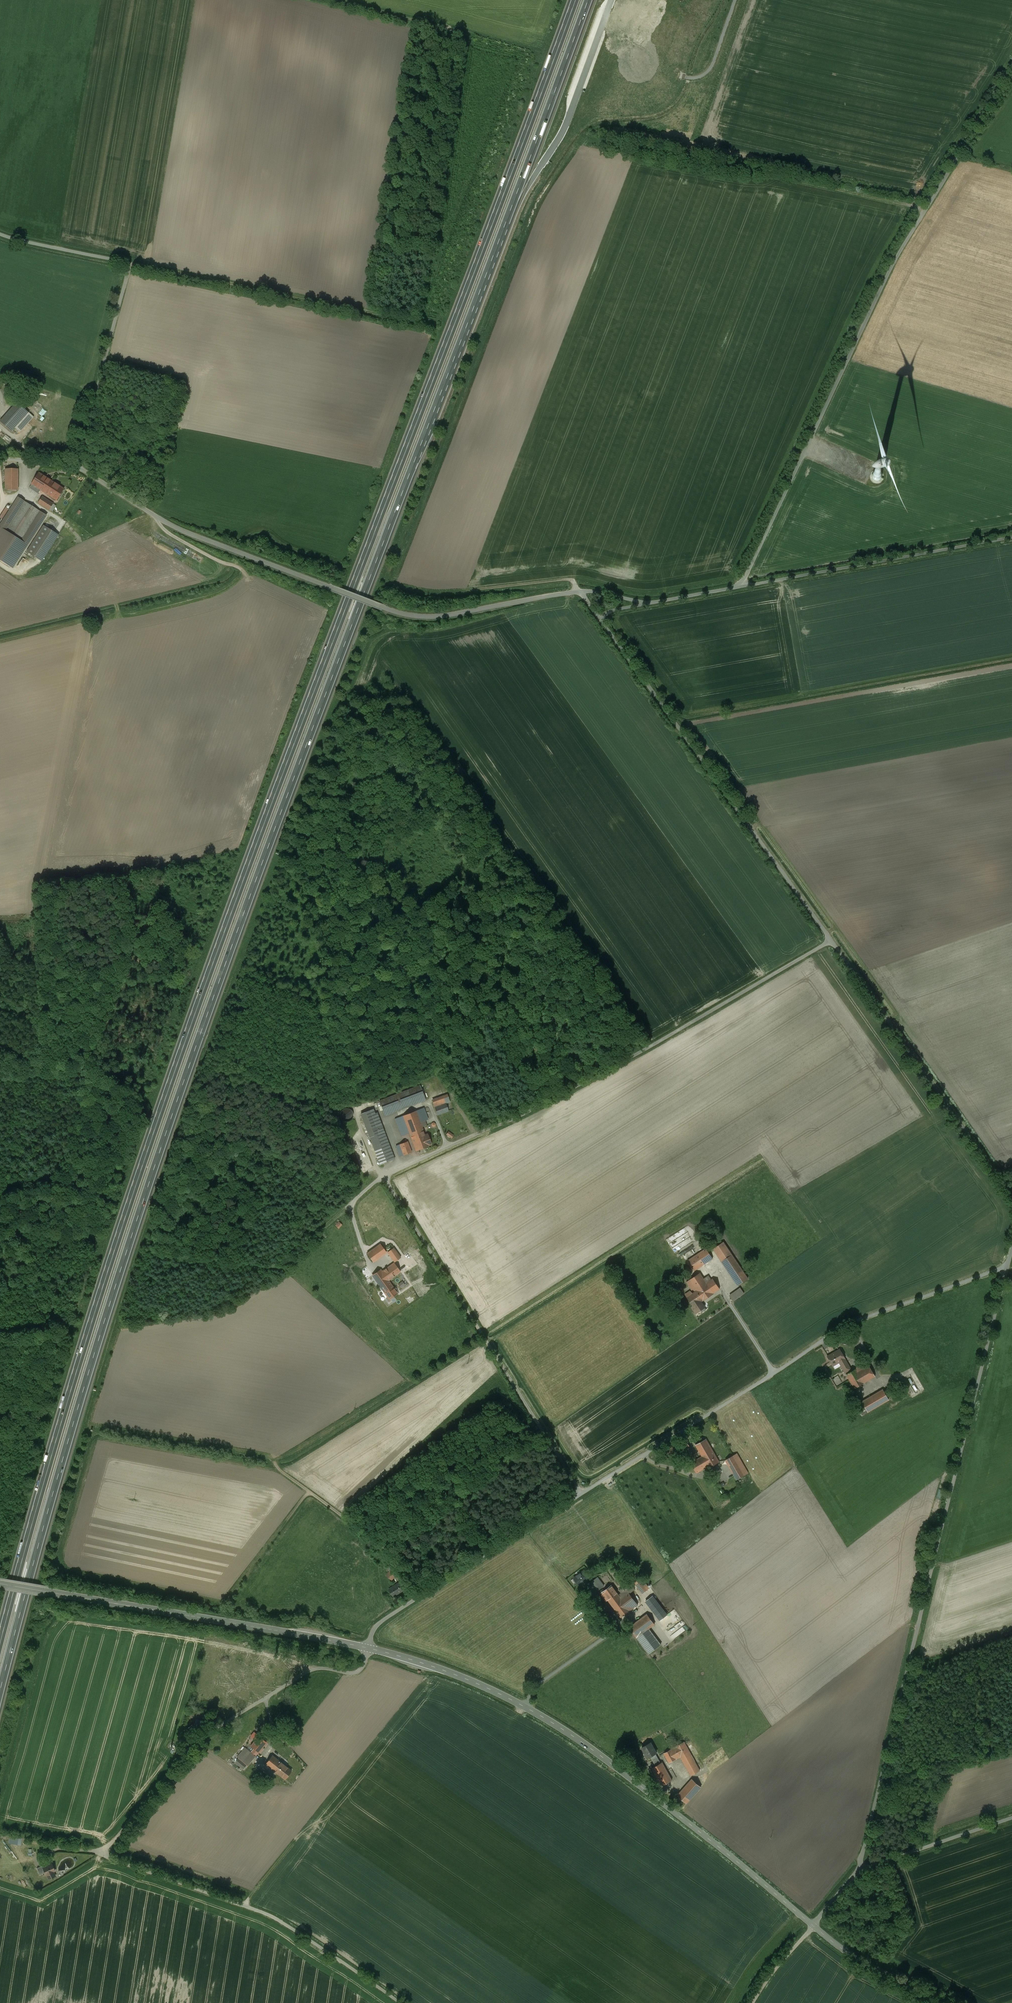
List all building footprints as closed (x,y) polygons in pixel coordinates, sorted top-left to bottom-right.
[(14,386),(8,381),(5,385),(11,390),(14,386)] [(28,413),(17,402),(0,421),(0,422),(11,432),(28,413)] [(18,492),(18,469),(6,469),(6,490),(12,490),(12,492),(18,492)] [(42,491),(47,495),(55,483),(39,473),(28,491),(36,497),(39,492),(41,492),(42,491)] [(64,489),(55,483),(47,495),(57,501),(64,489)] [(47,516),(18,497),(10,510),(6,507),(0,517),(0,518),(3,520),(0,525),(0,561),(13,569),(47,516)] [(53,504),(42,497),(38,503),(49,510),(53,504)] [(41,561),(58,535),(44,526),(27,552),(41,561)] [(163,540),(191,554),(194,549),(166,535),(163,540)] [(420,1086),(380,1101),(385,1116),(425,1100),(420,1086)] [(451,1102),(448,1097),(433,1102),(437,1115),(449,1111),(446,1103),(451,1102)] [(428,1145),(431,1144),(429,1139),(426,1139),(420,1122),(428,1119),(424,1108),(396,1119),(402,1136),(408,1134),(407,1132),(409,1131),(416,1151),(417,1151),(416,1149),(420,1147),(420,1149),(421,1149),(424,1147),(424,1148),(425,1148),(425,1147),(429,1146),(428,1145)] [(351,1110),(348,1109),(345,1109),(342,1110),(341,1112),(340,1115),(341,1118),(343,1121),(346,1122),(349,1122),(351,1120),(353,1118),(354,1115),(353,1112),(351,1110)] [(377,1129),(370,1110),(361,1114),(380,1164),(395,1159),(383,1127),(377,1129)] [(408,1142),(396,1146),(400,1156),(411,1152),(408,1142)] [(704,1229),(702,1230),(701,1232),(701,1233),(701,1235),(702,1237),(703,1239),(704,1239),(706,1240),(708,1240),(710,1239),(711,1238),(712,1236),(712,1235),(712,1233),(711,1231),(710,1229),(708,1229),(706,1228),(704,1229)] [(687,1233),(671,1243),(676,1251),(679,1249),(677,1247),(690,1239),(687,1233)] [(723,1242),(713,1249),(738,1286),(748,1279),(723,1242)] [(380,1244),(367,1254),(373,1262),(387,1253),(380,1244)] [(394,1248),(387,1252),(395,1262),(401,1258),(394,1248)] [(713,1259),(706,1249),(687,1261),(694,1271),(713,1259)] [(394,1263),(382,1272),(388,1281),(400,1272),(394,1263)] [(397,1293),(388,1281),(382,1272),(381,1270),(373,1275),(389,1299),(397,1293)] [(694,1289),(696,1291),(712,1280),(711,1280),(708,1276),(703,1279),(700,1273),(686,1282),(692,1291),(694,1289)] [(696,1291),(693,1293),(687,1297),(693,1306),(692,1307),(696,1314),(697,1313),(701,1311),(701,1310),(700,1308),(703,1306),(704,1308),(705,1308),(701,1302),(703,1301),(714,1294),(713,1293),(720,1289),(713,1279),(711,1280),(712,1280),(696,1291)] [(411,1285),(408,1281),(400,1287),(403,1291),(411,1285)] [(744,1294),(740,1288),(730,1296),(733,1302),(744,1294)] [(851,1369),(839,1350),(835,1352),(835,1353),(828,1357),(835,1369),(841,1365),(845,1372),(851,1369)] [(875,1377),(869,1365),(863,1368),(861,1365),(855,1369),(856,1369),(846,1374),(851,1383),(854,1389),(875,1377)] [(889,1400),(883,1389),(861,1402),(856,1405),(863,1415),(889,1400)] [(690,1447),(685,1439),(667,1451),(672,1459),(690,1447)] [(696,1445),(702,1456),(708,1467),(719,1461),(706,1439),(696,1445)] [(733,1455),(725,1460),(737,1480),(749,1473),(737,1453),(733,1455)] [(696,1474),(708,1467),(702,1456),(690,1463),(696,1474)] [(398,1573),(392,1569),(387,1575),(392,1580),(398,1573)] [(583,1571),(574,1578),(574,1579),(580,1586),(582,1584),(583,1585),(587,1582),(588,1581),(587,1581),(587,1580),(589,1579),(589,1578),(584,1571),(583,1571)] [(636,1571),(629,1576),(643,1594),(649,1589),(647,1585),(636,1571)] [(598,1577),(593,1581),(599,1590),(604,1586),(598,1577)] [(405,1590),(400,1582),(389,1589),(394,1596),(405,1590)] [(622,1593),(619,1595),(631,1611),(638,1605),(630,1593),(635,1589),(630,1582),(620,1590),(622,1593)] [(622,1617),(631,1611),(619,1595),(612,1585),(601,1594),(604,1598),(606,1596),(622,1617)] [(655,1600),(653,1596),(646,1601),(660,1620),(667,1615),(655,1600)] [(655,1624),(647,1614),(629,1627),(649,1654),(661,1645),(649,1628),(655,1624)] [(197,1732),(192,1726),(187,1730),(192,1736),(197,1732)] [(247,1765),(267,1742),(254,1732),(245,1743),(250,1747),(240,1759),(247,1765)] [(672,1749),(664,1753),(669,1763),(681,1757),(691,1776),(704,1769),(692,1749),(689,1751),(684,1742),(672,1749)] [(648,1758),(651,1757),(656,1754),(657,1753),(651,1743),(642,1747),(648,1758)] [(661,1763),(656,1754),(651,1757),(656,1766),(652,1768),(662,1786),(672,1780),(662,1762),(661,1763)] [(292,1771),(272,1755),(265,1764),(272,1769),(271,1770),(272,1771),(273,1770),(285,1779),(292,1771)] [(247,1765),(238,1758),(235,1762),(244,1769),(247,1765)] [(701,1787),(692,1779),(677,1795),(686,1803),(701,1787)] [(52,1863),(43,1867),(45,1872),(49,1879),(53,1877),(51,1872),(56,1870),(52,1863)] [(40,1874),(45,1872),(43,1867),(43,1866),(37,1868),(40,1874)]
